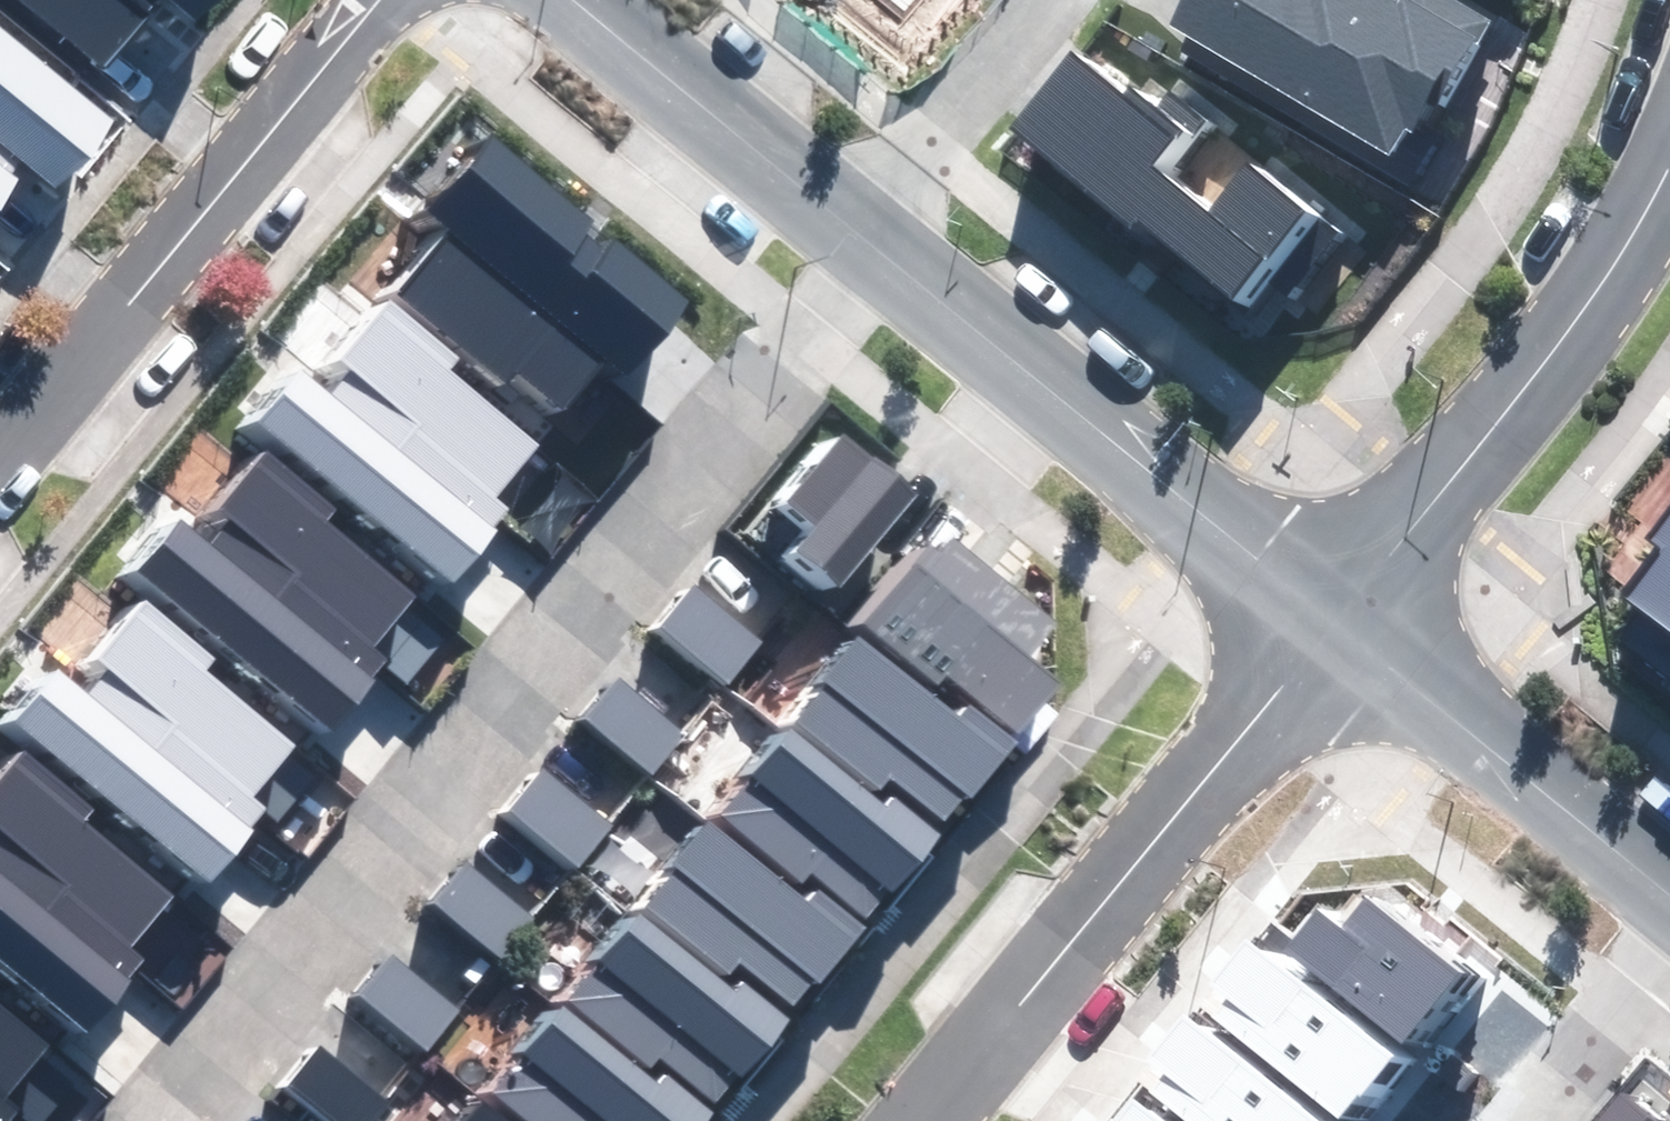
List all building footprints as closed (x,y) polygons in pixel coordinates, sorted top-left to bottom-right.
[(105,68),(160,0),(21,0),(105,68)] [(195,20),(211,0),(171,0),(195,20)] [(1388,156),(1406,127),(1419,135),(1490,19),(1459,0),(1184,0),(1169,24),(1388,156)] [(26,171),(56,195),(114,126),(0,33),(0,203),(26,171)] [(1137,219),(1233,299),(1306,212),(1249,165),(1210,211),(1152,162),(1180,129),(1128,86),(1120,96),(1068,53),(1007,126),(1129,227),(1137,219)] [(517,375),(561,411),(604,361),(624,378),(689,302),(616,240),(608,250),(587,233),(597,221),(492,133),(429,207),(454,228),(395,297),(505,389),(517,375)] [(256,427),(452,582),(508,512),(495,502),(537,449),(444,375),(454,362),(380,303),(331,364),(344,376),(326,398),(297,375),(256,427)] [(796,552),(840,588),(917,495),(842,434),(786,501),(817,526),(796,552)] [(139,575),(335,730),(391,660),(378,650),(420,597),(327,523),(337,510),(263,451),(214,513),(227,523),(209,546),(181,523),(139,575)] [(1646,535),(1660,545),(1623,593),(1642,607),(1619,637),(1669,675),(1669,504),(1646,535)] [(937,554),(458,1120),(708,1120),(793,1020),(788,1016),(865,925),(948,826),(946,824),(1017,739),(1013,736),(1057,684),(1028,660),(1056,626),(954,541),(940,557),(937,554)] [(659,626),(733,684),(767,642),(693,584),(659,626)] [(17,723),(213,879),(269,809),(256,799),(298,745),(205,672),(215,659),(141,600),(92,661),(105,672),(87,695),(59,672),(17,723)] [(585,720),(655,777),(689,736),(619,678),(585,720)] [(87,1032),(147,959),(133,947),(173,898),(82,824),(95,809),(22,750),(0,777),(0,961),(87,1032)] [(507,810),(578,866),(614,822),(543,766),(507,810)] [(431,900),(505,959),(539,917),(465,857),(431,900)] [(1286,946),(1400,1044),(1461,973),(1367,892),(1338,925),(1319,908),(1286,946)] [(1200,1008),(1340,1119),(1393,1053),(1253,942),(1200,1008)] [(358,995),(429,1052),(462,1011),(392,954),(358,995)] [(22,1111),(6,1098),(48,1047),(0,1008),(0,1120),(14,1120),(22,1111)] [(1187,1120),(1322,1120),(1199,1025),(1148,1090),(1187,1120)] [(336,1120),(374,1120),(389,1102),(319,1046),(289,1083),(336,1120)] [(1618,1092),(1595,1120),(1655,1120),(1618,1092)]
